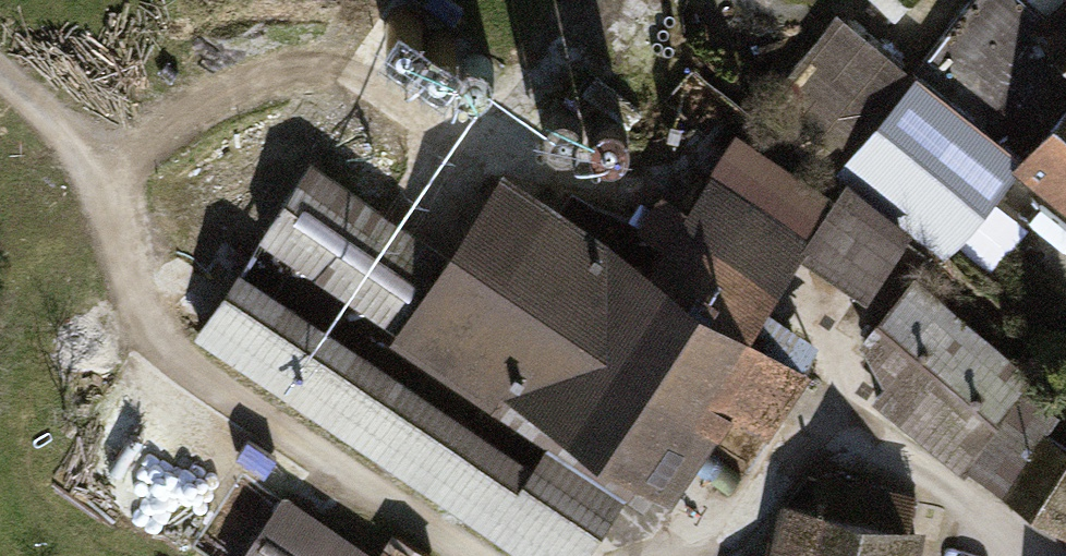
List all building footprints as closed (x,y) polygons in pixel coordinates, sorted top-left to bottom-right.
[(1065,194),(1065,0),(1062,0),(1047,14),(1030,0),(967,0),(909,65),(916,71),(829,168),(945,257),(1022,159),(1065,194)] [(829,168),(916,71),(909,65),(838,9),(752,108),(829,168)] [(636,269),(741,337),(831,200),(726,132),(636,269)] [(383,215),(309,166),(261,237),(335,286),(383,215)] [(741,337),(636,269),(596,242),(609,222),(583,206),(570,226),(503,181),(451,261),(404,332),(566,438),(531,491),(594,532),(637,466),(653,476),(711,387),(762,421),(794,372),(741,337)] [(849,251),(869,202),(842,186),(822,237),(849,251)] [(335,286),(404,332),(451,261),(383,215),(335,286)] [(917,280),(865,342),(897,369),(875,398),(966,471),(972,462),(1005,486),(1008,483),(1063,519),(1065,514),(1065,405),(1060,401),(1057,409),(1019,385),(1028,374),(917,280)] [(594,532),(531,491),(229,291),(201,331),(541,555),(578,555),(594,532)] [(909,495),(818,477),(812,508),(802,555),(897,555),(909,495)] [(284,498),(245,555),(370,555),(284,498)] [(769,555),(802,555),(812,508),(780,502),(769,555)]
